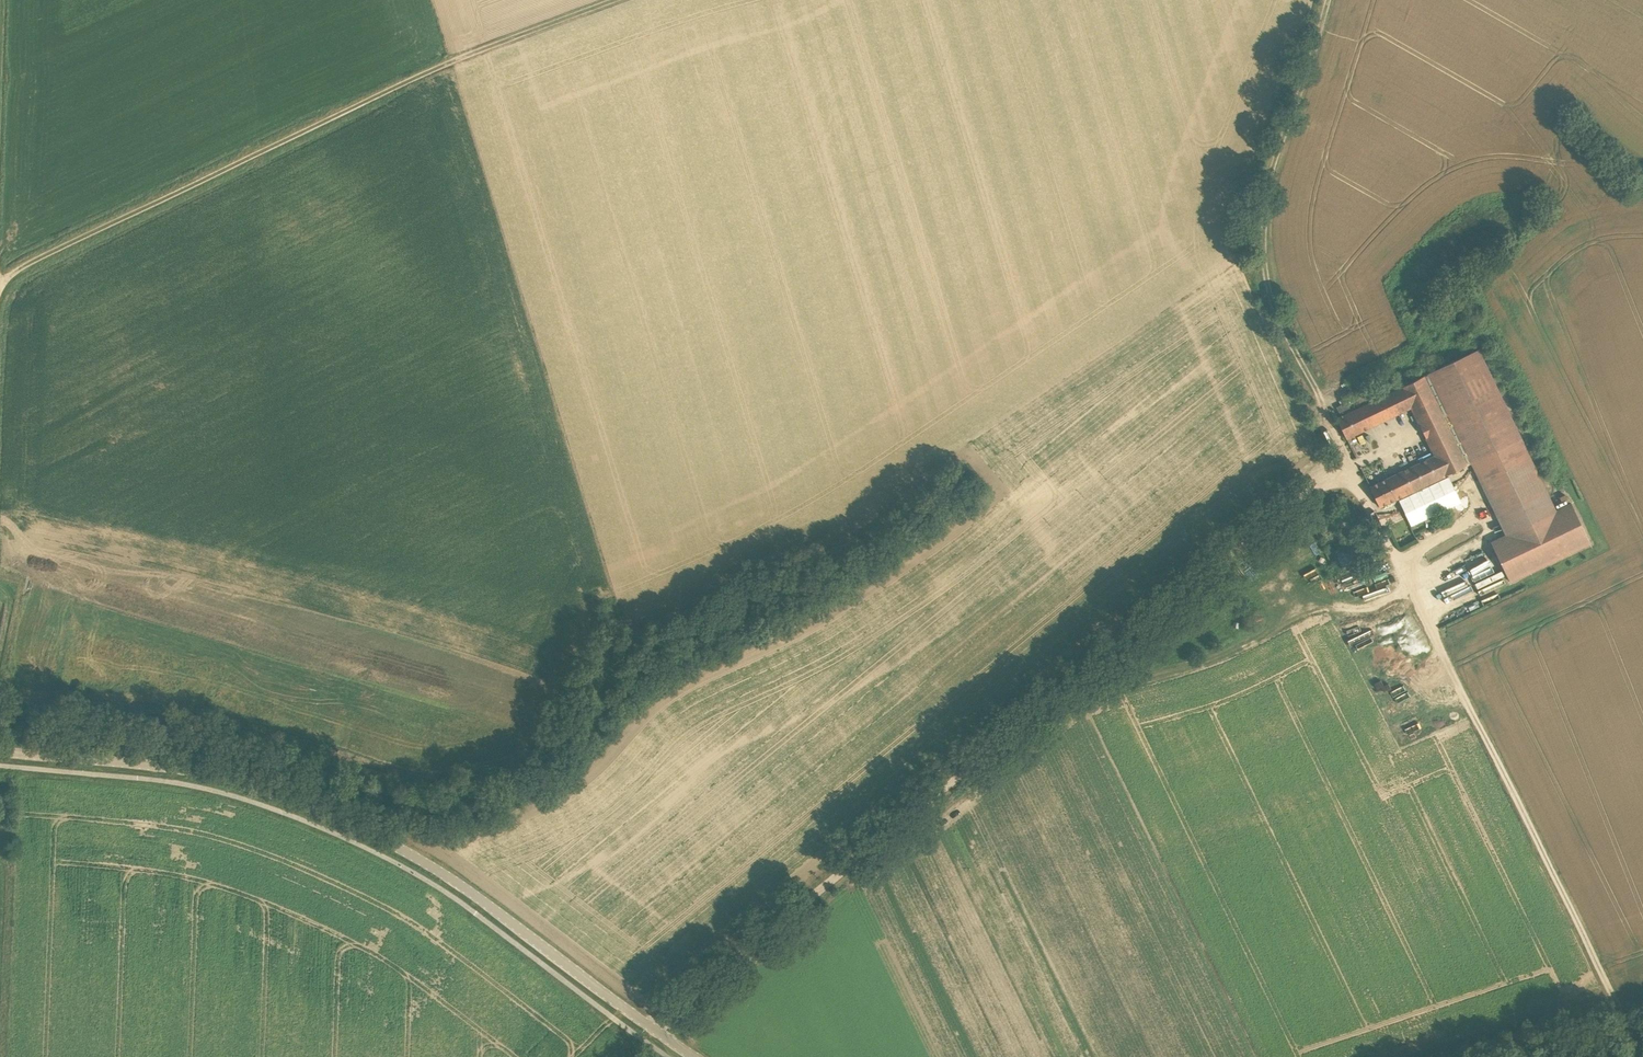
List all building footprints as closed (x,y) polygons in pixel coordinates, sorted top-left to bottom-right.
[(1479,349),(1428,373),(1481,482),(1505,535),(1491,542),(1511,583),(1591,544),(1571,503),(1556,510),(1479,349)] [(1424,376),(1402,387),(1400,382),(1339,412),(1342,416),(1337,418),(1347,439),(1411,408),(1434,456),(1370,487),(1380,507),(1409,493),(1468,465),(1424,376)] [(1409,595),(1414,593),(1404,575),(1400,578),(1409,595)]
